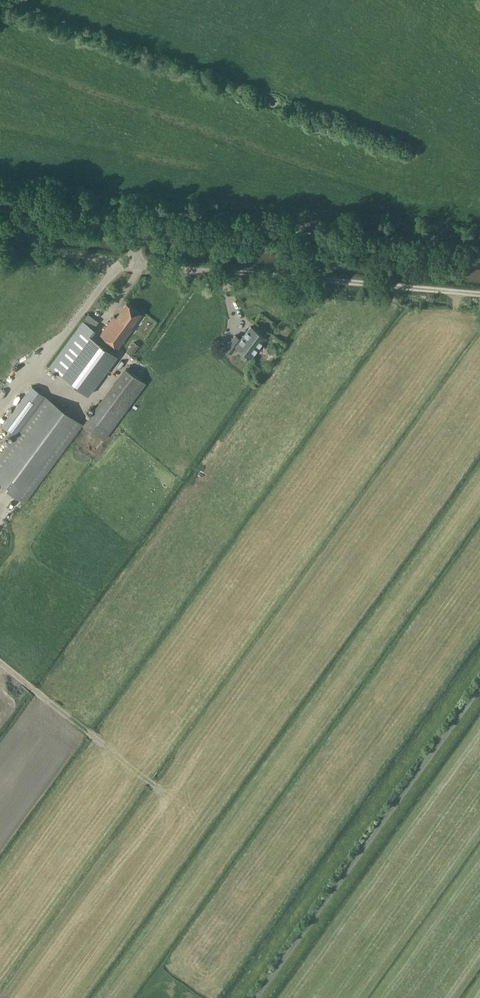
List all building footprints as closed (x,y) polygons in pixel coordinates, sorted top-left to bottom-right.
[(117,316),(114,314),(101,332),(119,346),(133,327),(131,326),(140,312),(127,302),(117,316)] [(50,365),(60,372),(59,373),(88,395),(118,354),(89,333),(93,327),(83,319),(50,365)] [(226,346),(232,351),(237,344),(251,355),(265,337),(252,326),(242,338),(237,334),(226,346)] [(132,356),(139,345),(134,341),(127,352),(132,356)] [(126,367),(91,417),(85,424),(105,438),(110,431),(146,382),(126,367)] [(82,424),(44,395),(0,455),(0,483),(24,501),(82,424)]
